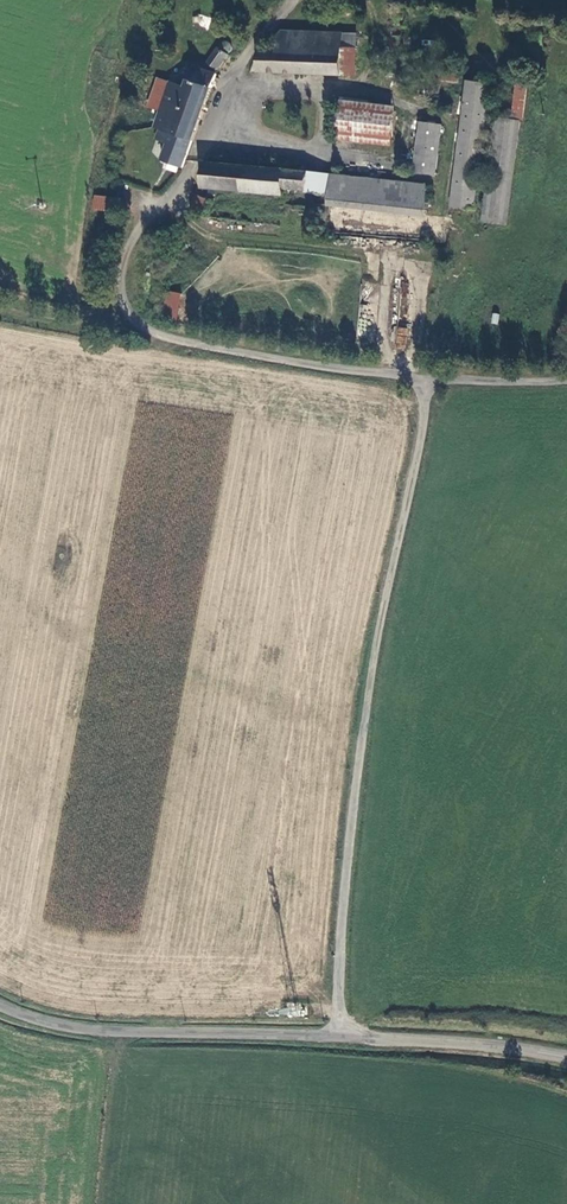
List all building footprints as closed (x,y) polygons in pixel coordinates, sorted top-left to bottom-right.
[(194,14),(192,27),(208,30),(211,17),(194,14)] [(403,18),(402,26),(414,26),(414,18),(403,18)] [(347,75),(351,37),(286,31),(283,51),(266,49),(263,68),(346,78),(347,75)] [(363,77),(367,38),(351,37),(347,75),(363,77)] [(227,42),(227,43),(226,42),(214,55),(223,64),(235,51),(234,50),(236,49),(238,48),(239,45),(239,44),(238,40),(236,39),(234,38),(231,39),(229,40),(227,42)] [(414,38),(413,48),(427,48),(428,38),(414,38)] [(166,80),(166,81),(155,77),(146,106),(157,110),(152,127),(170,133),(162,159),(184,167),(214,75),(191,66),(185,87),(166,80)] [(523,118),(526,84),(513,83),(510,117),(523,118)] [(349,103),(345,141),(400,146),(403,108),(349,103)] [(423,178),(445,180),(451,130),(428,128),(423,178)] [(312,194),(314,177),(210,165),(208,189),(213,189),(212,195),(220,196),(221,191),(289,198),(290,192),(312,194)] [(314,177),(312,194),(312,197),(331,199),(333,179),(314,177)] [(338,179),(335,205),(430,215),(433,190),(338,179)] [(92,195),(91,210),(105,211),(107,196),(92,195)] [(192,213),(208,220),(215,203),(199,197),(192,213)] [(168,293),(164,321),(180,323),(183,294),(168,293)] [(397,326),(394,348),(406,350),(409,328),(397,326)]
